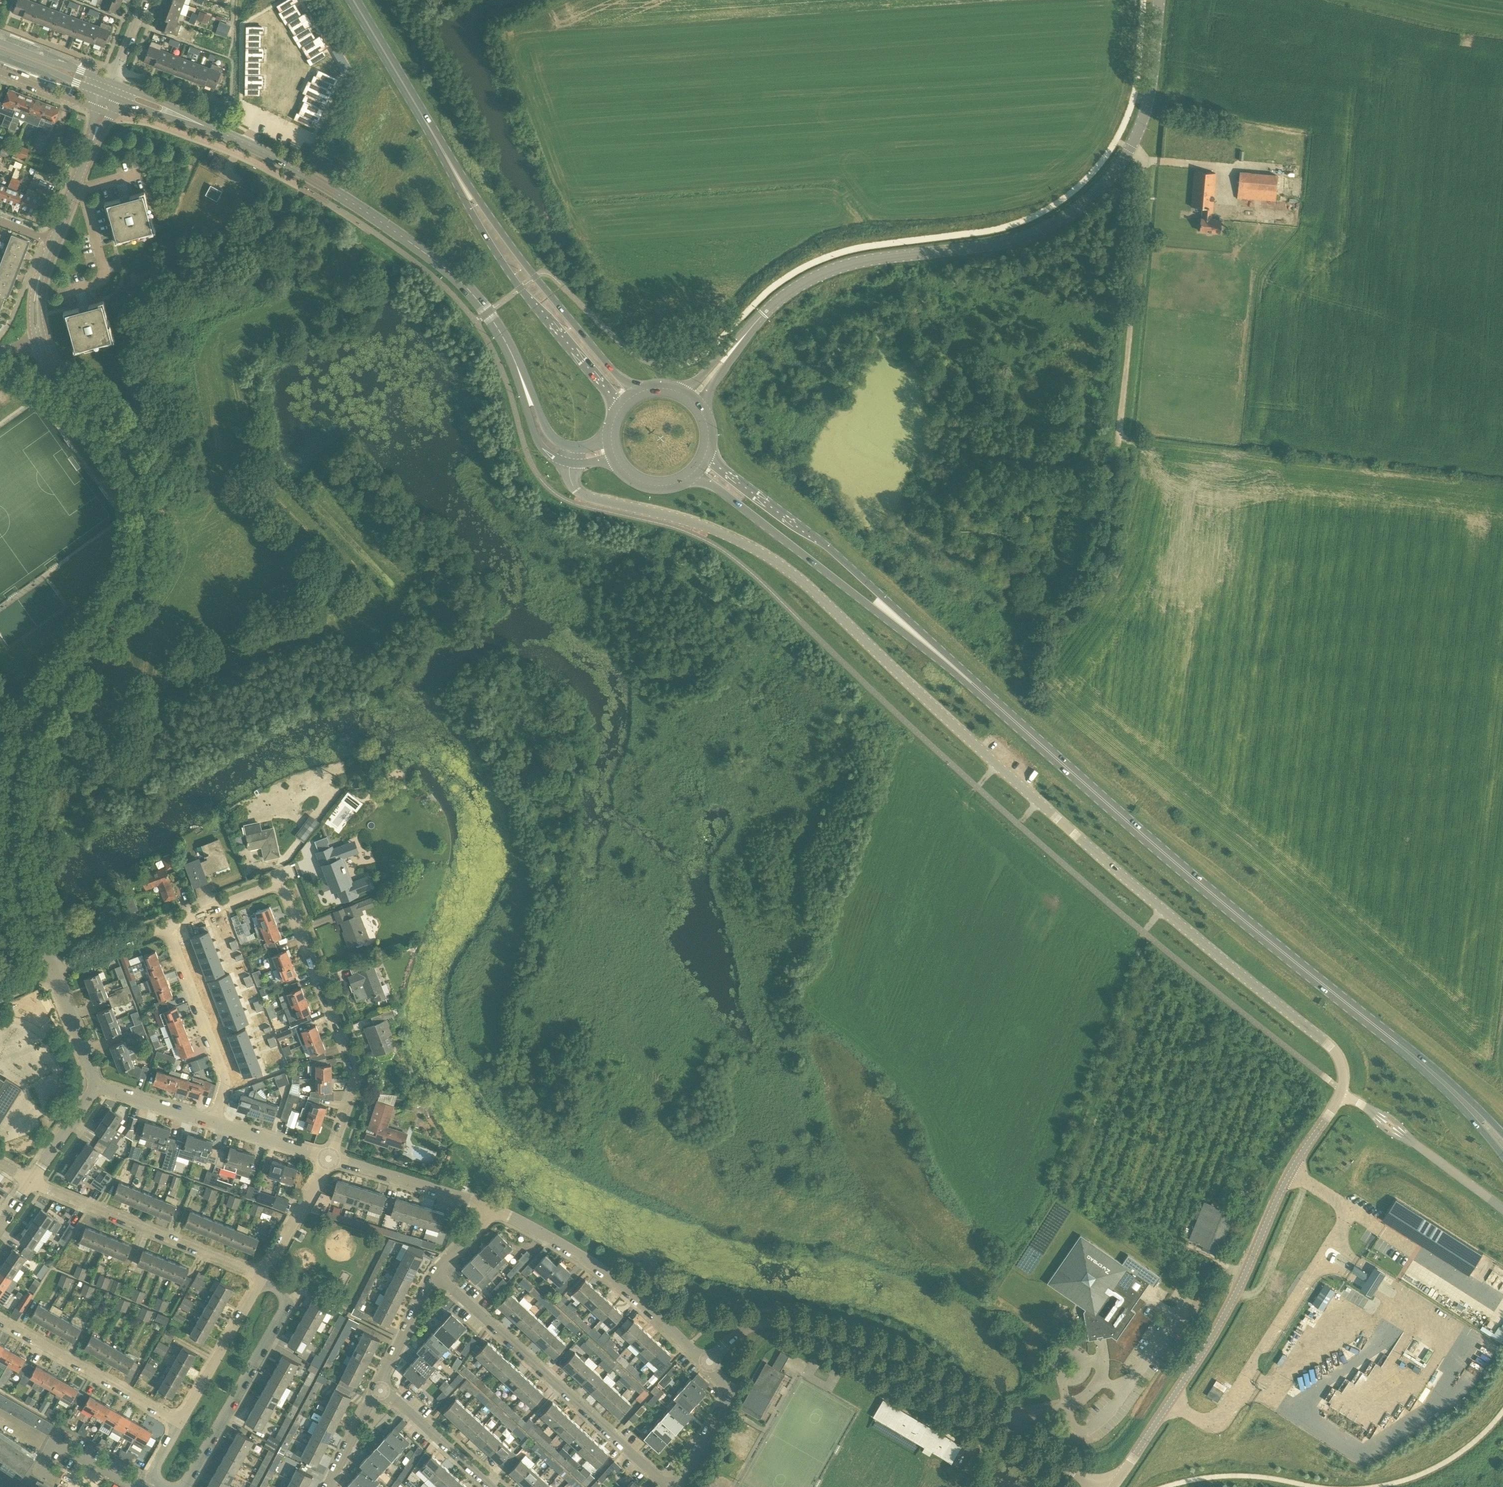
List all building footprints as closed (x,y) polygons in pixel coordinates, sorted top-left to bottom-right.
[(17,2),(14,1),(12,6),(15,7),(13,12),(23,16),(29,0),(17,0),(17,2)] [(23,16),(33,19),(39,4),(29,0),(23,16)] [(96,5),(106,9),(105,11),(110,13),(111,11),(117,13),(121,2),(115,0),(98,0),(96,5)] [(164,7),(179,13),(183,3),(176,0),(167,0),(164,7)] [(282,19),(296,10),(293,5),(299,1),(298,0),(285,0),(279,4),(283,10),(278,12),(282,19)] [(49,7),(39,4),(33,19),(43,23),(49,7)] [(49,7),(43,23),(53,27),(59,11),(49,7)] [(179,13),(164,7),(160,17),(176,23),(179,13)] [(290,22),(293,28),(309,18),(305,12),(299,15),(296,10),(282,19),(286,25),(290,22)] [(59,11),(53,27),(63,31),(69,15),(59,11)] [(207,23),(210,15),(201,12),(198,19),(207,23)] [(79,19),(69,15),(63,31),(73,35),(79,19)] [(176,23),(160,17),(156,28),(162,30),(161,32),(166,34),(167,31),(177,35),(181,25),(176,23)] [(292,36),(296,42),(310,33),(307,28),(313,24),(309,18),(293,28),(297,33),(292,36)] [(79,19),(73,35),(83,38),(89,23),(79,19)] [(101,22),(99,26),(93,42),(104,46),(106,40),(108,41),(110,37),(108,36),(112,26),(101,22)] [(89,23),(83,38),(93,42),(99,26),(89,23)] [(246,40),(261,40),(261,26),(246,26),(246,40)] [(304,45),(308,51),(323,41),(320,35),(314,39),(310,33),(296,42),(300,48),(304,45)] [(144,55),(146,55),(143,61),(154,65),(160,49),(162,44),(151,40),(147,51),(145,50),(144,55)] [(246,40),(246,54),(261,54),(261,40),(246,40)] [(327,48),(323,41),(308,51),(311,56),(306,59),(310,66),(325,57),(321,51),(327,48)] [(170,53),(160,49),(154,65),(165,69),(170,53)] [(180,57),(170,53),(165,69),(175,73),(180,57)] [(245,67),(261,68),(261,54),(246,54),(245,67)] [(190,61),(180,57),(175,73),(185,76),(190,61)] [(190,61),(185,76),(195,80),(200,65),(190,61)] [(210,68),(204,84),(215,88),(217,83),(219,84),(221,78),(219,77),(222,67),(212,63),(210,68)] [(210,68),(200,65),(195,80),(204,84),(210,68)] [(245,81),(260,81),(261,68),(245,67),(245,81)] [(314,75),(311,81),(327,88),(330,83),(335,85),(338,78),(321,70),(318,77),(314,75)] [(245,95),(260,95),(260,81),(245,81),(245,95)] [(308,88),(330,98),(333,91),(327,88),(311,81),(308,88)] [(305,94),(321,101),(326,104),(330,98),(308,88),(305,94)] [(4,103),(0,102),(0,112),(5,114),(1,125),(8,128),(21,95),(16,93),(15,91),(12,90),(11,90),(9,90),(4,103)] [(307,102),(304,108),(321,116),(324,110),(318,107),(321,101),(305,94),(302,100),(307,102)] [(21,95),(8,128),(15,131),(20,118),(26,120),(29,113),(28,113),(33,99),(32,97),(29,96),(27,97),(21,95)] [(28,113),(29,113),(37,116),(34,123),(38,125),(46,104),(41,102),(40,100),(37,99),(36,100),(33,99),(28,113)] [(46,104),(38,125),(37,129),(41,130),(45,119),(54,122),(59,109),(58,109),(57,107),(54,106),(52,106),(46,104)] [(318,123),(321,116),(304,108),(301,114),(297,112),(294,119),(309,126),(312,120),(318,123)] [(56,130),(45,158),(51,160),(62,132),(56,130)] [(9,153),(12,147),(8,146),(8,145),(4,143),(1,150),(9,153)] [(25,158),(29,148),(17,144),(13,154),(25,158)] [(36,170),(32,179),(41,182),(44,174),(36,170)] [(1211,219),(1212,209),(1215,173),(1194,171),(1191,207),(1201,208),(1199,231),(1219,233),(1221,220),(1211,219)] [(1275,201),(1277,175),(1239,172),(1237,198),(1275,201)] [(12,189),(0,184),(0,198),(7,201),(12,189)] [(217,201),(222,191),(214,187),(210,185),(205,195),(217,201)] [(12,189),(7,201),(21,206),(25,194),(12,189)] [(148,217),(148,215),(146,209),(148,206),(145,191),(130,196),(130,198),(126,199),(122,200),(120,198),(105,202),(109,217),(112,216),(114,224),(112,226),(115,242),(124,239),(130,237),(130,234),(138,233),(140,234),(148,233),(156,231),(151,216),(148,217)] [(39,199),(25,194),(21,206),(34,211),(39,199)] [(8,244),(25,250),(29,241),(12,234),(8,244)] [(8,244),(4,253),(22,260),(25,250),(8,244)] [(22,260),(4,253),(0,263),(18,269),(22,260)] [(0,264),(0,273),(14,279),(18,269),(0,263),(0,264)] [(0,273),(0,284),(10,288),(14,279),(0,273)] [(0,284),(0,295),(5,297),(7,298),(10,288),(0,284)] [(88,305),(89,308),(83,309),(81,309),(79,308),(63,311),(68,326),(71,326),(73,334),(71,336),(74,351),(82,349),(89,347),(89,344),(97,342),(99,344),(107,342),(115,340),(110,325),(107,326),(105,318),(107,316),(104,300),(88,305)] [(346,803),(356,811),(363,802),(352,795),(346,803)] [(304,841),(318,822),(310,817),(296,835),(304,841)] [(265,859),(279,856),(273,828),(261,831),(259,823),(245,826),(248,842),(247,842),(249,849),(262,846),(265,859)] [(200,862),(199,859),(187,863),(195,886),(207,881),(204,872),(212,868),(213,870),(229,865),(219,840),(202,846),(207,859),(200,862)] [(343,865),(340,857),(352,853),(349,844),(331,850),(330,848),(317,853),(329,882),(330,881),(333,889),(337,887),(342,900),(355,895),(354,893),(371,887),(367,877),(350,884),(350,882),(347,875),(345,870),(346,870),(344,865),(343,865)] [(163,857),(167,869),(176,865),(171,854),(163,857)] [(166,869),(144,877),(143,877),(147,888),(160,883),(166,901),(175,897),(169,880),(170,880),(166,869)] [(132,896),(125,899),(127,904),(130,912),(137,909),(132,896)] [(370,897),(344,907),(333,912),(338,924),(342,922),(347,934),(345,935),(349,946),(367,940),(363,929),(365,929),(360,915),(364,913),(362,910),(374,905),(370,897)] [(315,902),(310,904),(313,912),(318,910),(315,902)] [(256,913),(261,924),(254,927),(256,932),(256,933),(277,925),(271,907),(256,913)] [(239,940),(246,937),(241,924),(234,926),(239,940)] [(282,937),(277,925),(256,933),(258,939),(265,936),(268,942),(265,943),(268,950),(277,946),(275,940),(282,937)] [(196,948),(213,941),(209,931),(192,937),(196,948)] [(213,941),(196,948),(200,958),(217,951),(213,941)] [(280,953),(277,946),(268,950),(271,957),(273,956),(278,968),(292,962),(287,950),(280,953)] [(144,955),(145,960),(137,964),(140,970),(160,962),(156,951),(144,955)] [(221,961),(217,951),(200,958),(204,968),(221,961)] [(365,970),(358,973),(349,976),(354,990),(353,991),(357,1001),(365,998),(368,996),(369,997),(375,995),(377,1001),(386,997),(374,967),(381,964),(379,958),(374,960),(363,964),(365,970)] [(133,972),(129,961),(123,963),(127,975),(133,972)] [(221,961),(204,968),(208,978),(225,972),(221,961)] [(160,962),(140,970),(148,967),(152,978),(165,973),(160,962)] [(297,975),(292,962),(278,968),(282,980),(297,975)] [(119,979),(124,977),(120,966),(114,968),(119,979)] [(90,990),(105,985),(100,972),(85,977),(90,990)] [(169,985),(165,973),(152,978),(157,990),(169,985)] [(214,994),(235,986),(230,974),(209,982),(214,994)] [(261,974),(254,977),(258,988),(265,985),(264,983),(261,974)] [(109,997),(105,985),(90,990),(95,1002),(109,997)] [(157,990),(161,1001),(154,1004),(156,1009),(167,1004),(165,1000),(173,996),(169,985),(157,990)] [(117,997),(131,993),(128,986),(115,991),(117,997)] [(235,986),(214,994),(219,1006),(239,998),(235,986)] [(288,993),(290,999),(281,1002),(283,1008),(292,1005),(307,1000),(302,988),(288,993)] [(133,1000),(131,993),(117,997),(120,1004),(133,1000)] [(239,998),(219,1006),(223,1018),(244,1010),(239,998)] [(311,1012),(307,1000),(292,1005),(297,1018),(311,1012)] [(268,1015),(276,1012),(272,1003),(265,1006),(268,1015)] [(169,1010),(167,1004),(156,1009),(158,1014),(160,1014),(165,1025),(182,1018),(177,1007),(169,1010)] [(103,1024),(117,1019),(113,1007),(98,1012),(103,1024)] [(395,1014),(393,1009),(385,1012),(387,1018),(395,1015),(395,1014)] [(249,1023),(244,1010),(223,1018),(228,1031),(249,1023)] [(259,1021),(268,1018),(266,1013),(257,1016),(259,1021)] [(186,1029),(182,1018),(165,1025),(169,1036),(186,1029)] [(122,1031),(117,1019),(103,1024),(108,1037),(122,1031)] [(387,1020),(365,1028),(368,1036),(370,1036),(376,1054),(392,1048),(387,1035),(392,1033),(387,1020)] [(132,1032),(144,1028),(142,1023),(130,1027),(132,1032)] [(307,1043),(321,1037),(317,1025),(302,1030),(307,1043)] [(144,1028),(132,1032),(135,1038),(146,1034),(144,1028)] [(233,1045),(250,1038),(246,1028),(230,1035),(233,1045)] [(290,1028),(276,1033),(278,1041),(293,1035),(290,1028)] [(186,1029),(169,1036),(173,1047),(178,1045),(190,1041),(186,1029)] [(321,1037),(307,1043),(311,1055),(308,1056),(310,1061),(311,1061),(326,1058),(323,1050),(326,1049),(321,1037)] [(254,1049),(250,1038),(233,1045),(237,1055),(254,1049)] [(133,1046),(128,1047),(126,1041),(111,1046),(116,1059),(135,1051),(133,1046)] [(194,1052),(190,1041),(178,1045),(182,1057),(194,1052)] [(59,1067),(67,1065),(59,1046),(52,1048),(59,1067)] [(258,1059),(254,1049),(237,1055),(241,1065),(258,1059)] [(135,1051),(116,1059),(120,1071),(127,1068),(129,1074),(139,1077),(145,1079),(149,1067),(143,1066),(142,1068),(135,1066),(132,1059),(138,1057),(135,1051)] [(157,1051),(155,1057),(174,1063),(176,1057),(157,1051)] [(326,1058),(311,1061),(311,1072),(310,1072),(310,1078),(316,1078),(332,1078),(332,1065),(326,1065),(326,1058)] [(258,1059),(241,1065),(245,1076),(262,1069),(258,1059)] [(170,1069),(169,1073),(157,1070),(153,1083),(165,1086),(171,1070),(170,1069)] [(171,1070),(165,1086),(177,1090),(181,1077),(180,1077),(182,1073),(171,1070)] [(274,1076),(278,1087),(289,1083),(285,1072),(274,1076)] [(186,1079),(181,1077),(177,1090),(188,1094),(194,1077),(193,1077),(194,1076),(188,1074),(186,1079)] [(22,1088),(7,1078),(5,1081),(0,1077),(0,1123),(22,1088)] [(194,1077),(188,1094),(200,1098),(201,1094),(208,1096),(212,1083),(194,1077)] [(316,1078),(316,1091),(310,1091),(310,1096),(321,1098),(332,1100),(332,1078),(316,1078)] [(250,1091),(249,1097),(242,1094),(237,1109),(249,1113),(253,1098),(254,1098),(257,1089),(267,1085),(265,1079),(252,1084),(254,1089),(250,1091)] [(290,1089),(284,1106),(291,1109),(292,1106),(294,1102),(298,1103),(300,1096),(299,1095),(300,1093),(290,1089)] [(395,1102),(398,1095),(382,1089),(380,1096),(395,1102)] [(303,1107),(301,1112),(323,1119),(327,1107),(319,1104),(321,1098),(310,1096),(309,1096),(305,1107),(303,1107)] [(265,1101),(254,1098),(253,1098),(249,1113),(260,1117),(265,1101)] [(277,1105),(265,1101),(260,1117),(273,1120),(277,1105)] [(403,1149),(408,1134),(388,1128),(394,1109),(393,1109),(393,1106),(377,1101),(365,1140),(388,1147),(389,1145),(403,1149)] [(287,1122),(291,1109),(284,1106),(280,1119),(287,1122)] [(110,1109),(103,1120),(117,1130),(122,1123),(120,1122),(123,1118),(110,1109)] [(323,1119),(301,1112),(298,1119),(306,1121),(304,1127),(318,1132),(323,1119)] [(133,1129),(137,1118),(130,1116),(127,1128),(133,1129)] [(117,1130),(103,1120),(96,1130),(102,1135),(98,1141),(108,1148),(112,1141),(108,1139),(111,1135),(113,1136),(117,1130)] [(146,1122),(145,1123),(139,1121),(135,1133),(142,1135),(140,1141),(146,1143),(145,1145),(152,1147),(158,1126),(146,1122)] [(158,1126),(152,1147),(157,1149),(160,1142),(167,1144),(171,1130),(158,1126)] [(179,1151),(177,1155),(194,1160),(196,1153),(201,1139),(188,1135),(186,1143),(182,1141),(180,1148),(179,1148),(179,1151)] [(171,1138),(167,1152),(162,1168),(168,1170),(177,1140),(171,1138)] [(201,1139),(196,1153),(208,1157),(207,1161),(215,1164),(215,1166),(220,1150),(212,1147),(213,1143),(201,1139)] [(177,1140),(168,1170),(173,1171),(176,1160),(177,1157),(177,1155),(179,1151),(179,1148),(180,1148),(182,1141),(177,1140)] [(98,1141),(94,1148),(87,1143),(80,1153),(95,1164),(99,1157),(100,1158),(102,1154),(103,1154),(108,1148),(98,1141)] [(132,1145),(129,1156),(138,1159),(141,1148),(132,1145)] [(220,1150),(215,1166),(236,1172),(235,1173),(236,1173),(243,1152),(230,1148),(229,1152),(220,1150)] [(256,1156),(243,1152),(236,1173),(252,1178),(255,1169),(252,1168),(256,1156)] [(95,1164),(80,1153),(73,1164),(85,1172),(86,1172),(88,1168),(90,1170),(95,1164)] [(281,1179),(285,1165),(273,1161),(268,1176),(281,1179)] [(85,1172),(73,1164),(66,1174),(78,1183),(81,1178),(83,1180),(88,1174),(86,1172),(85,1172)] [(298,1169),(285,1165),(281,1179),(293,1183),(298,1169)] [(209,1184),(213,1172),(207,1171),(203,1182),(209,1184)] [(218,1174),(213,1172),(209,1184),(215,1186),(218,1174)] [(106,1174),(102,1180),(100,1182),(106,1186),(112,1177),(106,1174)] [(100,1182),(95,1178),(90,1184),(102,1192),(106,1186),(100,1182)] [(344,1201),(350,1184),(337,1180),(332,1197),(344,1201)] [(126,1182),(120,1199),(128,1202),(135,1185),(126,1182)] [(256,1183),(254,1187),(251,1198),(257,1200),(261,1184),(256,1183)] [(362,1188),(350,1184),(344,1201),(357,1205),(362,1188)] [(135,1185),(128,1202),(136,1205),(142,1189),(135,1185)] [(251,1198),(254,1187),(249,1185),(245,1196),(251,1198)] [(374,1192),(362,1188),(357,1205),(368,1208),(367,1214),(367,1215),(374,1192)] [(142,1189),(136,1205),(144,1208),(150,1192),(142,1189)] [(150,1192),(144,1208),(151,1211),(158,1195),(150,1192)] [(386,1196),(374,1192),(367,1215),(373,1216),(375,1210),(381,1212),(386,1196)] [(158,1195),(151,1211),(160,1215),(166,1198),(158,1195)] [(272,1206),(274,1207),(284,1211),(288,1199),(276,1195),(272,1206)] [(403,1219),(408,1202),(396,1198),(391,1215),(403,1219)] [(1483,1254),(1396,1199),(1383,1220),(1385,1221),(1469,1275),(1483,1254)] [(1219,1251),(1228,1229),(1234,1212),(1204,1201),(1189,1240),(1208,1247),(1219,1251)] [(420,1206),(408,1202),(403,1219),(415,1223),(420,1206)] [(189,1206),(182,1224),(192,1228),(199,1210),(189,1206)] [(420,1206),(415,1223),(427,1226),(432,1210),(420,1206)] [(42,1209),(35,1219),(47,1228),(54,1218),(42,1209)] [(199,1210),(192,1228),(200,1231),(207,1214),(199,1210)] [(338,1220),(340,1214),(328,1210),(326,1216),(338,1220)] [(445,1214),(432,1210),(427,1226),(440,1230),(445,1232),(449,1220),(444,1218),(445,1214)] [(207,1214),(200,1231),(209,1234),(216,1217),(207,1214)] [(353,1218),(340,1214),(338,1220),(351,1224),(353,1218)] [(216,1217),(209,1234),(217,1238),(224,1220),(216,1217)] [(353,1218),(351,1224),(363,1228),(365,1222),(353,1218)] [(35,1219),(27,1230),(40,1238),(47,1228),(35,1219)] [(224,1220),(217,1238),(226,1241),(233,1224),(224,1220)] [(365,1222),(363,1228),(375,1231),(377,1225),(365,1222)] [(61,1237),(66,1241),(75,1227),(69,1224),(61,1237)] [(233,1224),(226,1241),(235,1245),(242,1228),(233,1224)] [(397,1238),(399,1232),(387,1229),(385,1234),(397,1238)] [(40,1238),(27,1230),(20,1240),(27,1244),(24,1249),(33,1255),(36,1251),(33,1248),(40,1238)] [(399,1232),(397,1238),(410,1242),(411,1236),(399,1232)] [(498,1233),(489,1242),(503,1257),(512,1248),(498,1233)] [(1128,1255),(1122,1263),(1080,1235),(1047,1283),(1085,1309),(1083,1312),(1088,1340),(1097,1338),(1097,1336),(1099,1336),(1102,1335),(1102,1338),(1111,1336),(1116,1339),(1135,1312),(1130,1308),(1148,1283),(1153,1286),(1160,1277),(1128,1255)] [(423,1240),(411,1236),(410,1242),(422,1245),(423,1240)] [(382,1251),(388,1254),(394,1242),(388,1240),(382,1251)] [(423,1240),(422,1245),(433,1249),(435,1243),(423,1240)] [(90,1244),(84,1255),(89,1258),(89,1259),(126,1280),(136,1263),(99,1242),(95,1247),(90,1244)] [(489,1242),(480,1251),(494,1265),(503,1257),(489,1242)] [(139,1264),(187,1281),(192,1265),(145,1248),(139,1264)] [(24,1249),(21,1254),(14,1249),(7,1259),(19,1268),(24,1271),(27,1267),(22,1264),(27,1258),(30,1260),(33,1255),(24,1249)] [(407,1249),(402,1261),(417,1268),(423,1257),(407,1249)] [(382,1251),(377,1262),(382,1265),(388,1254),(382,1251)] [(494,1265),(480,1251),(471,1260),(485,1274),(494,1265)] [(519,1260),(513,1267),(517,1271),(531,1255),(527,1251),(518,1259),(519,1260)] [(536,1256),(526,1266),(521,1271),(526,1276),(531,1271),(535,1267),(546,1277),(549,1274),(548,1274),(556,1265),(545,1255),(541,1260),(536,1256)] [(19,1268),(7,1259),(0,1270),(12,1278),(19,1268)] [(485,1274),(471,1260),(462,1268),(476,1283),(485,1274)] [(417,1268),(402,1261),(396,1272),(412,1280),(417,1268)] [(382,1265),(377,1262),(371,1274),(377,1276),(382,1265)] [(556,1265),(548,1274),(549,1274),(559,1284),(555,1288),(560,1293),(570,1282),(566,1278),(570,1272),(559,1262),(556,1265)] [(74,1274),(85,1278),(89,1267),(78,1263),(74,1274)] [(1368,1282),(1372,1276),(1356,1266),(1354,1265),(1350,1271),(1352,1272),(1368,1282)] [(517,1271),(513,1267),(507,1274),(510,1278),(517,1271)] [(147,1269),(138,1287),(150,1294),(146,1300),(188,1324),(187,1326),(204,1336),(219,1310),(201,1300),(200,1303),(194,1299),(195,1297),(147,1269)] [(0,1270),(0,1285),(5,1288),(12,1278),(0,1270)] [(193,1284),(202,1289),(209,1275),(199,1270),(193,1284)] [(1502,1288),(1502,1275),(1491,1271),(1487,1282),(1502,1288)] [(62,1272),(59,1283),(70,1286),(73,1275),(62,1272)] [(396,1272),(390,1283),(406,1291),(412,1280),(396,1272)] [(100,1273),(96,1283),(120,1290),(124,1280),(100,1273)] [(528,1291),(533,1286),(519,1273),(511,1281),(512,1282),(513,1283),(516,1285),(525,1293),(528,1290),(528,1291)] [(377,1276),(371,1274),(365,1285),(371,1288),(377,1276)] [(502,1278),(496,1285),(500,1289),(507,1282),(502,1278)] [(582,1302),(594,1289),(585,1280),(573,1293),(582,1302)] [(81,1290),(92,1294),(96,1285),(84,1281),(81,1290)] [(406,1291),(390,1283),(385,1295),(400,1303),(406,1291)] [(1321,1310),(1334,1290),(1324,1284),(1312,1303),(1321,1310)] [(371,1288),(365,1285),(360,1296),(365,1299),(371,1288)] [(500,1289),(496,1285),(490,1292),(494,1296),(500,1289)] [(533,1286),(528,1291),(538,1300),(542,1295),(533,1286)] [(604,1297),(594,1289),(582,1302),(592,1310),(604,1297)] [(22,1300),(27,1303),(33,1294),(27,1291),(22,1300)] [(508,1314),(519,1301),(509,1292),(498,1305),(508,1314)] [(385,1295),(379,1306),(395,1314),(400,1303),(385,1295)] [(551,1304),(542,1295),(538,1300),(547,1308),(551,1304)] [(560,1307),(564,1303),(567,1299),(563,1295),(556,1303),(560,1307)] [(365,1299),(360,1296),(351,1314),(361,1319),(364,1312),(360,1310),(365,1299)] [(120,1297),(118,1307),(128,1309),(130,1298),(120,1297)] [(313,1299),(307,1310),(322,1319),(329,1308),(328,1307),(331,1302),(321,1297),(319,1302),(313,1299)] [(613,1306),(604,1297),(592,1310),(601,1318),(597,1322),(597,1323),(613,1306)] [(27,1303),(22,1300),(17,1308),(22,1311),(27,1303)] [(519,1301),(508,1314),(517,1323),(528,1310),(519,1301)] [(573,1311),(564,1303),(560,1307),(569,1316),(573,1312),(573,1311)] [(560,1312),(551,1304),(547,1308),(556,1317),(560,1312)] [(40,1316),(37,1321),(45,1325),(54,1310),(51,1308),(46,1305),(43,1310),(40,1316)] [(151,1319),(154,1308),(142,1305),(139,1316),(151,1319)] [(395,1314),(379,1306),(373,1317),(389,1325),(395,1314)] [(613,1306),(597,1323),(607,1332),(623,1314),(613,1306)] [(54,1310),(45,1325),(52,1329),(61,1314),(55,1310),(54,1310)] [(322,1319),(307,1310),(300,1321),(316,1330),(322,1319)] [(538,1318),(528,1310),(517,1323),(526,1331),(538,1318)] [(156,1317),(167,1322),(170,1316),(159,1311),(156,1317)] [(573,1312),(569,1316),(579,1325),(582,1320),(583,1320),(573,1311),(573,1312)] [(560,1312),(556,1317),(565,1325),(570,1321),(560,1312)] [(61,1314),(52,1329),(59,1333),(68,1318),(67,1318),(61,1314)] [(334,1326),(339,1329),(345,1317),(340,1314),(334,1326)] [(443,1323),(458,1336),(466,1327),(451,1314),(443,1323)] [(68,1318),(59,1333),(67,1338),(70,1333),(73,1328),(76,1323),(71,1320),(68,1318)] [(340,1334),(346,1337),(351,1326),(356,1329),(359,1323),(349,1318),(340,1334)] [(547,1327),(538,1318),(526,1331),(535,1340),(547,1327)] [(582,1320),(579,1325),(588,1333),(592,1329),(592,1328),(583,1320),(582,1320)] [(316,1330),(300,1321),(294,1332),(309,1341),(316,1330)] [(570,1321),(565,1325),(575,1334),(579,1329),(570,1321)] [(631,1342),(643,1329),(633,1321),(621,1334),(631,1342)] [(443,1323),(434,1332),(450,1346),(458,1336),(443,1323)] [(339,1329),(334,1326),(328,1337),(333,1340),(339,1329)] [(547,1327),(535,1340),(545,1348),(556,1335),(547,1327)] [(592,1329),(588,1333),(597,1342),(601,1337),(601,1336),(592,1328),(592,1329)] [(652,1338),(643,1329),(631,1342),(640,1351),(652,1338)] [(601,1337),(597,1342),(602,1346),(608,1340),(611,1336),(606,1331),(601,1336),(601,1337)] [(309,1341),(294,1332),(288,1344),(303,1352),(309,1341)] [(358,1343),(374,1351),(380,1340),(364,1332),(358,1343)] [(434,1332),(426,1341),(441,1355),(450,1346),(434,1332)] [(90,1344),(87,1349),(95,1354),(104,1338),(101,1337),(96,1334),(93,1339),(90,1344)] [(340,1334),(334,1345),(340,1348),(346,1337),(340,1334)] [(566,1344),(556,1335),(545,1348),(554,1357),(566,1344)] [(333,1340),(328,1337),(322,1348),(327,1351),(333,1340)] [(471,1337),(466,1345),(470,1348),(476,1340),(471,1337)] [(104,1338),(95,1354),(102,1358),(111,1342),(105,1339),(104,1338)] [(180,1338),(152,1386),(170,1396),(197,1348),(180,1338)] [(594,1351),(598,1347),(588,1338),(584,1342),(594,1351)] [(614,1342),(610,1338),(608,1340),(602,1346),(606,1350),(611,1346),(614,1342)] [(652,1338),(640,1351),(649,1360),(661,1347),(652,1338)] [(155,1349),(166,1354),(170,1345),(160,1340),(155,1349)] [(441,1355),(426,1341),(417,1350),(421,1354),(436,1367),(444,1358),(441,1355)] [(111,1342),(102,1358),(110,1362),(118,1347),(118,1346),(111,1342)] [(484,1363),(496,1350),(487,1342),(475,1355),(484,1363)] [(358,1343),(353,1355),(368,1363),(374,1351),(358,1343)] [(334,1345),(328,1356),(334,1359),(340,1348),(334,1345)] [(470,1348),(466,1345),(461,1353),(465,1355),(470,1348)] [(0,1354),(0,1359),(8,1364),(15,1352),(5,1346),(0,1354)] [(118,1347),(110,1362),(117,1366),(120,1361),(123,1356),(126,1351),(121,1348),(118,1347)] [(598,1347),(594,1351),(603,1360),(607,1355),(598,1347)] [(671,1355),(661,1347),(649,1360),(659,1368),(654,1374),(658,1378),(672,1363),(667,1359),(671,1355)] [(327,1351),(322,1348),(316,1359),(322,1362),(327,1351)] [(614,1349),(610,1353),(616,1359),(620,1354),(614,1349)] [(774,1362),(783,1367),(790,1354),(782,1349),(774,1362)] [(496,1350),(484,1363),(494,1372),(506,1359),(496,1350)] [(0,1379),(3,1381),(6,1382),(13,1370),(12,1369),(13,1367),(18,1370),(16,1374),(22,1377),(30,1364),(24,1360),(26,1358),(22,1356),(15,1352),(8,1364),(0,1379)] [(573,1374),(585,1361),(575,1352),(563,1365),(573,1374)] [(413,1363),(428,1376),(436,1367),(421,1354),(413,1363)] [(283,1355),(277,1366),(292,1375),(299,1363),(283,1355)] [(353,1355),(347,1366),(363,1374),(368,1363),(353,1355)] [(607,1355),(603,1360),(612,1368),(616,1364),(607,1355)] [(334,1359),(328,1356),(322,1368),(328,1371),(334,1359)] [(623,1357),(619,1362),(625,1367),(629,1363),(623,1357)] [(452,1366),(456,1370),(462,1361),(457,1358),(452,1366)] [(149,1359),(143,1372),(153,1377),(159,1364),(149,1359)] [(515,1368),(506,1359),(494,1372),(503,1381),(515,1368)] [(594,1370),(585,1361),(573,1374),(582,1383),(594,1370)] [(747,1407),(752,1410),(761,1415),(769,1401),(777,1405),(792,1378),(765,1362),(746,1396),(751,1400),(747,1407)] [(428,1376),(413,1363),(404,1372),(419,1386),(428,1376)] [(30,1364),(22,1377),(28,1381),(31,1376),(36,1379),(32,1387),(37,1389),(37,1390),(48,1371),(41,1367),(37,1365),(36,1367),(30,1364)] [(470,1379),(474,1374),(463,1364),(460,1369),(470,1379)] [(616,1364),(612,1368),(622,1377),(626,1372),(616,1364)] [(1418,1373),(1421,1369),(1415,1365),(1412,1369),(1418,1373)] [(277,1366),(271,1377),(286,1386),(292,1375),(277,1366)] [(363,1374),(347,1366),(341,1378),(357,1385),(363,1374)] [(632,1366),(628,1370),(634,1376),(639,1371),(632,1366)] [(666,1373),(671,1377),(677,1370),(673,1366),(666,1373)] [(1296,1374),(1301,1387),(1323,1379),(1318,1366),(1296,1374)] [(515,1368),(503,1381),(512,1389),(524,1376),(515,1368)] [(310,1370),(304,1381),(310,1384),(316,1373),(310,1370)] [(603,1378),(594,1370),(582,1383),(591,1391),(603,1378)] [(48,1371),(37,1390),(41,1392),(45,1384),(51,1388),(58,1377),(48,1371)] [(648,1380),(639,1371),(634,1376),(643,1384),(648,1380)] [(626,1372),(622,1377),(631,1386),(635,1381),(626,1372)] [(455,1378),(459,1382),(464,1377),(460,1373),(459,1373),(455,1378)] [(666,1373),(660,1380),(664,1384),(671,1377),(666,1373)] [(326,1385),(329,1379),(319,1374),(316,1379),(322,1382),(326,1385)] [(484,1383),(474,1374),(470,1379),(479,1388),(484,1383)] [(683,1388),(698,1402),(706,1393),(703,1390),(709,1384),(698,1374),(692,1380),(691,1379),(683,1388)] [(524,1376),(512,1389),(522,1398),(534,1385),(524,1376)] [(68,1383),(58,1377),(51,1388),(57,1392),(56,1394),(57,1395),(60,1397),(68,1383)] [(286,1386),(271,1377),(265,1388),(280,1397),(286,1386)] [(603,1378),(591,1391),(601,1400),(613,1387),(603,1378)] [(316,1393),(322,1382),(316,1379),(310,1390),(316,1393)] [(475,1396),(479,1392),(466,1379),(458,1387),(463,1391),(466,1388),(475,1396)] [(1216,1380),(1206,1395),(1217,1402),(1227,1387),(1216,1380)] [(304,1381),(298,1393),(304,1396),(310,1384),(304,1381)] [(635,1381),(631,1386),(637,1391),(641,1386),(635,1381)] [(79,1389),(68,1383),(60,1397),(70,1403),(72,1399),(78,1403),(83,1394),(77,1391),(79,1389)] [(493,1392),(484,1383),(479,1388),(489,1396),(493,1392)] [(443,1391),(447,1394),(453,1388),(449,1384),(443,1391)] [(534,1385),(522,1398),(531,1407),(543,1394),(534,1385)] [(654,1394),(659,1389),(655,1385),(650,1390),(654,1394)] [(613,1387),(601,1400),(610,1409),(622,1396),(613,1387)] [(280,1397),(265,1388),(258,1399),(274,1408),(280,1397)] [(330,1400),(345,1408),(351,1396),(336,1388),(330,1400)] [(660,1388),(659,1389),(654,1394),(653,1395),(657,1399),(660,1396),(663,1392),(664,1392),(660,1388)] [(698,1402),(683,1388),(674,1398),(677,1401),(678,1400),(689,1411),(698,1402)] [(644,1389),(636,1398),(640,1402),(648,1393),(644,1389)] [(316,1393),(310,1390),(304,1402),(310,1404),(316,1393)] [(447,1394),(443,1391),(437,1398),(440,1402),(447,1394)] [(479,1392),(475,1396),(472,1400),(481,1408),(484,1405),(489,1400),(479,1392)] [(502,1400),(493,1392),(489,1396),(498,1405),(502,1400)] [(298,1393),(292,1404),(298,1407),(304,1396),(298,1393)] [(78,1403),(76,1406),(82,1409),(83,1407),(94,1413),(101,1401),(90,1395),(89,1398),(83,1394),(78,1403)] [(0,1402),(0,1407),(3,1409),(9,1399),(4,1395),(0,1402)] [(29,1404),(33,1398),(28,1395),(24,1402),(29,1404)] [(657,1399),(653,1395),(647,1402),(651,1406),(657,1399)] [(622,1396),(610,1409),(619,1417),(631,1404),(622,1396)] [(15,1402),(9,1399),(3,1409),(9,1412),(15,1402)] [(44,1413),(50,1402),(45,1399),(38,1410),(44,1413)] [(274,1408),(258,1399),(252,1410),(268,1419),(274,1408)] [(453,1420),(465,1407),(455,1399),(443,1412),(453,1420)] [(961,1445),(883,1399),(872,1417),(951,1463),(951,1462),(950,1461),(959,1445),(961,1446),(961,1445)] [(345,1408),(330,1400),(324,1411),(340,1419),(345,1408)] [(489,1400),(484,1405),(494,1413),(498,1409),(489,1400)] [(502,1400),(498,1405),(508,1413),(512,1409),(502,1400)] [(678,1400),(677,1401),(669,1410),(684,1423),(693,1414),(689,1411),(678,1400)] [(111,1407),(101,1401),(94,1413),(104,1419),(111,1407)] [(15,1402),(9,1412),(14,1415),(20,1405),(15,1402)] [(304,1402),(298,1413),(304,1416),(310,1404),(304,1402)] [(550,1424),(562,1411),(552,1402),(540,1415),(550,1424)] [(292,1404),(286,1415),(292,1418),(298,1407),(292,1404)] [(20,1405),(14,1415),(20,1418),(26,1408),(20,1405)] [(635,1412),(639,1416),(640,1414),(642,1416),(645,1412),(644,1410),(646,1409),(642,1405),(635,1412)] [(49,1416),(53,1409),(49,1407),(45,1414),(49,1416)] [(111,1407),(104,1419),(101,1424),(112,1430),(115,1425),(122,1413),(111,1407)] [(474,1416),(465,1407),(453,1420),(462,1429),(474,1416)] [(26,1408),(20,1418),(25,1421),(31,1411),(26,1408)] [(507,1417),(498,1409),(494,1413),(503,1422),(507,1417)] [(521,1417),(512,1409),(508,1413),(517,1422),(521,1417)] [(268,1419),(252,1410),(246,1422),(261,1430),(268,1419)] [(684,1423),(669,1410),(661,1419),(676,1432),(684,1423)] [(31,1411),(25,1421),(31,1425),(37,1414),(31,1411)] [(340,1419),(324,1411),(318,1423),(334,1430),(340,1419)] [(562,1411),(550,1424),(559,1432),(571,1419),(562,1411)] [(639,1416),(635,1412),(629,1419),(633,1423),(639,1416)] [(122,1413),(115,1425),(112,1430),(117,1432),(119,1428),(125,1431),(132,1419),(122,1413)] [(298,1413),(292,1424),(298,1427),(304,1416),(298,1413)] [(42,1417),(37,1414),(31,1425),(36,1428),(42,1417)] [(292,1418),(286,1415),(281,1426),(286,1429),(292,1418)] [(474,1416),(462,1429),(472,1437),(484,1425),(474,1416)] [(42,1417),(36,1428),(42,1431),(48,1421),(42,1417)] [(516,1426),(507,1417),(503,1422),(512,1430),(516,1426)] [(536,1439),(540,1435),(531,1426),(534,1422),(530,1418),(522,1427),(536,1439)] [(132,1419),(125,1431),(122,1436),(128,1439),(133,1441),(142,1425),(132,1419)] [(580,1428),(571,1419),(559,1432),(568,1441),(580,1428)] [(676,1432),(661,1419),(652,1428),(667,1442),(676,1432)] [(48,1421),(42,1431),(48,1434),(53,1424),(48,1421)] [(81,1435),(85,1428),(87,1424),(83,1422),(77,1432),(81,1435)] [(334,1430),(318,1423),(313,1434),(328,1442),(334,1430)] [(292,1424),(287,1435),(292,1438),(298,1427),(292,1424)] [(153,1431),(142,1425),(133,1441),(143,1447),(153,1431)] [(493,1433),(484,1425),(472,1437),(481,1446),(493,1433)] [(269,1435),(267,1440),(277,1446),(286,1429),(281,1426),(274,1438),(269,1435)] [(516,1426),(512,1430),(521,1439),(526,1434),(516,1426)] [(394,1427),(386,1437),(401,1451),(409,1441),(394,1427)] [(590,1436),(580,1428),(568,1441),(578,1449),(590,1436)] [(667,1442),(652,1428),(644,1437),(659,1451),(667,1442)] [(24,1473),(37,1454),(0,1429),(0,1457),(24,1473)] [(239,1431),(232,1442),(248,1451),(254,1440),(239,1431)] [(502,1442),(493,1433),(481,1446),(490,1455),(502,1442)] [(328,1442),(313,1434),(307,1445),(323,1453),(328,1442)] [(292,1438),(287,1435),(278,1451),(288,1456),(291,1451),(289,1450),(292,1444),(289,1443),(292,1438)] [(549,1443),(540,1435),(536,1439),(545,1448),(549,1443)] [(590,1436),(578,1449),(587,1458),(599,1445),(590,1436)] [(401,1451),(386,1437),(377,1446),(392,1459),(401,1451)] [(102,1447),(106,1440),(102,1438),(98,1444),(102,1447)] [(128,1450),(133,1441),(128,1439),(122,1449),(127,1452),(128,1450)] [(277,1446),(267,1440),(266,1441),(262,1448),(267,1451),(263,1460),(269,1463),(277,1446)] [(961,1465),(977,1449),(968,1441),(953,1458),(961,1465)] [(248,1451),(232,1442),(226,1453),(241,1462),(248,1451)] [(502,1442),(490,1455),(500,1463),(512,1450),(502,1442)] [(540,1456),(544,1452),(535,1443),(531,1448),(540,1456)] [(549,1443),(545,1448),(554,1456),(558,1451),(549,1443)] [(419,1444),(411,1456),(416,1459),(423,1448),(419,1444)] [(323,1453),(307,1445),(301,1457),(317,1465),(323,1453)] [(599,1445),(587,1458),(597,1467),(609,1454),(599,1445)] [(377,1446),(369,1454),(384,1468),(392,1459),(377,1446)] [(123,1459),(127,1452),(122,1449),(118,1456),(123,1459)] [(128,1450),(127,1452),(123,1459),(133,1465),(138,1457),(128,1450)] [(558,1451),(554,1456),(564,1465),(568,1460),(558,1451)] [(269,1468),(275,1471),(280,1461),(285,1463),(287,1457),(277,1452),(269,1468)] [(544,1452),(540,1456),(550,1465),(554,1460),(544,1452)] [(226,1453),(220,1465),(235,1473),(241,1462),(226,1453)] [(384,1468),(369,1454),(360,1464),(364,1467),(375,1478),(376,1477),(384,1468)] [(430,1477),(442,1464),(432,1455),(420,1468),(430,1477)] [(969,1474),(977,1462),(978,1459),(977,1459),(971,1455),(962,1470),(969,1474)] [(416,1459),(411,1456),(404,1467),(409,1470),(416,1459)] [(518,1480),(530,1467),(521,1458),(509,1471),(518,1480)] [(269,1463),(263,1460),(257,1471),(263,1474),(269,1463)] [(554,1460),(550,1465),(559,1473),(563,1469),(554,1460)] [(568,1460),(564,1465),(573,1474),(577,1469),(568,1460)] [(442,1464),(430,1477),(439,1485),(451,1472),(442,1464)] [(235,1473),(220,1465),(214,1475),(229,1484),(235,1473)] [(604,1472),(608,1475),(614,1468),(610,1465),(604,1472)] [(364,1467),(356,1476),(367,1486),(373,1486),(379,1481),(376,1477),(375,1478),(364,1467)] [(518,1480),(526,1486),(529,1486),(540,1476),(530,1467),(518,1480)] [(269,1468),(263,1479),(269,1482),(275,1471),(269,1468)] [(306,1486),(307,1486),(313,1476),(297,1468),(291,1480),(306,1486)] [(572,1477),(563,1469),(559,1473),(568,1482),(572,1477)] [(577,1469),(573,1474),(586,1486),(594,1477),(590,1473),(586,1477),(577,1469)] [(263,1474),(257,1471),(251,1482),(257,1485),(263,1474)] [(396,1480),(400,1483),(405,1475),(401,1472),(396,1480)] [(451,1472),(439,1485),(441,1486),(454,1486),(460,1481),(451,1472)] [(608,1475),(604,1472),(598,1479),(602,1482),(608,1475)] [(207,1486),(208,1486),(227,1486),(229,1484),(214,1475),(207,1486)] [(356,1476),(347,1485),(349,1486),(367,1486),(356,1476)] [(540,1476),(529,1486),(546,1486),(549,1484),(540,1476)] [(568,1482),(567,1484),(570,1486),(572,1486),(573,1486),(574,1486),(581,1486),(582,1486),(572,1477),(568,1482)]
